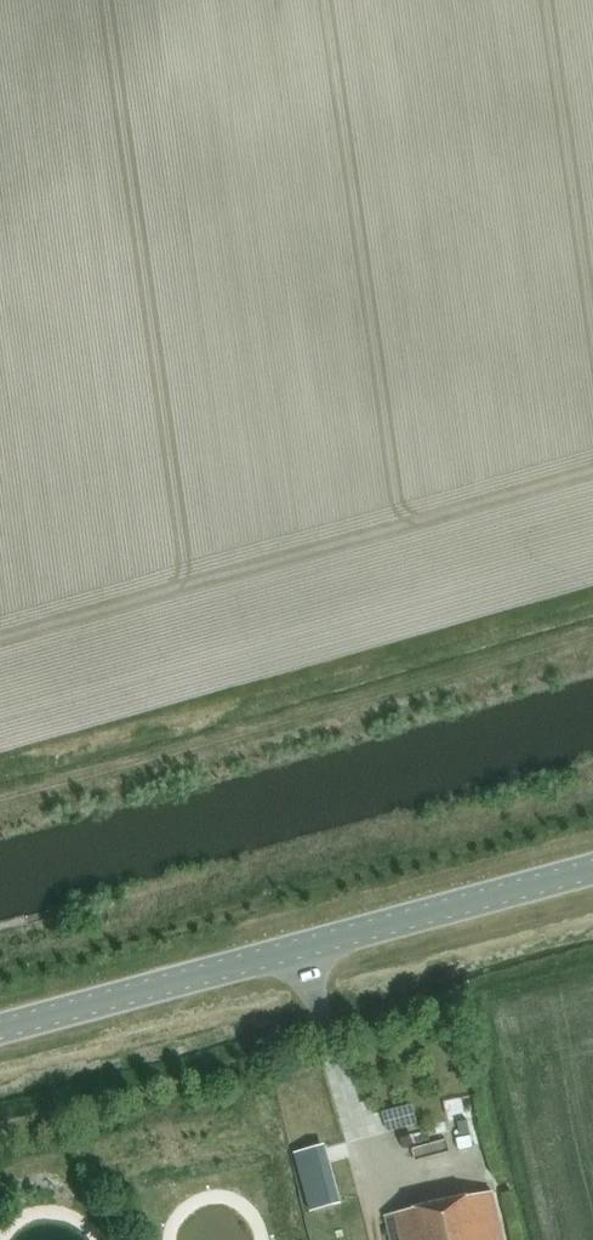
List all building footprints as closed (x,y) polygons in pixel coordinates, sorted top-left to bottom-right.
[(469,1120),(458,1122),(461,1137),(472,1135),(469,1120)] [(492,1191),(385,1216),(391,1239),(503,1239),(492,1191)]
